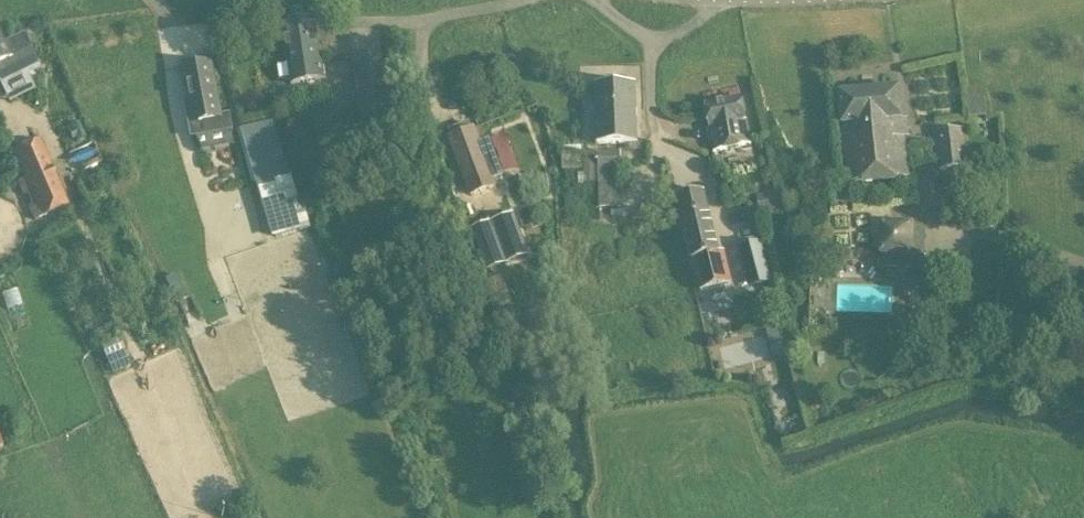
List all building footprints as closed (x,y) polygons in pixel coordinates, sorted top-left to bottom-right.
[(289,84),(323,80),(315,20),(282,23),(286,64),(276,65),(278,76),(288,75),(289,84)] [(36,64),(22,35),(3,45),(0,39),(0,82),(36,64)] [(393,98),(386,53),(350,58),(361,125),(396,120),(393,98)] [(211,65),(185,69),(192,110),(187,110),(192,139),(233,131),(230,116),(220,118),(211,65)] [(595,86),(597,145),(637,143),(634,84),(595,86)] [(908,178),(899,89),(839,95),(848,184),(908,178)] [(985,115),(986,90),(968,90),(968,115),(985,115)] [(713,153),(751,144),(745,121),(740,99),(703,107),(708,130),(713,153)] [(241,131),(245,144),(251,169),(256,185),(261,184),(275,238),(311,229),(306,211),(301,212),(291,174),(287,175),(283,162),(279,146),(275,147),(269,123),(241,131)] [(488,140),(479,143),(473,129),(448,138),(465,184),(486,177),(488,182),(502,177),(488,140)] [(968,167),(963,129),(933,132),(938,171),(968,167)] [(21,178),(12,182),(11,182),(16,195),(27,191),(32,202),(21,206),(28,221),(59,208),(28,142),(8,150),(21,178)] [(621,211),(623,151),(596,150),(594,211),(621,211)] [(784,210),(780,192),(756,197),(760,216),(784,210)] [(723,253),(717,254),(703,193),(677,199),(700,292),(730,285),(723,253)] [(484,273),(529,255),(513,213),(468,229),(484,273)] [(880,223),(878,256),(881,256),(881,268),(922,269),(925,227),(913,227),(913,225),(880,223)] [(738,248),(749,289),(772,283),(761,242),(738,248)]
